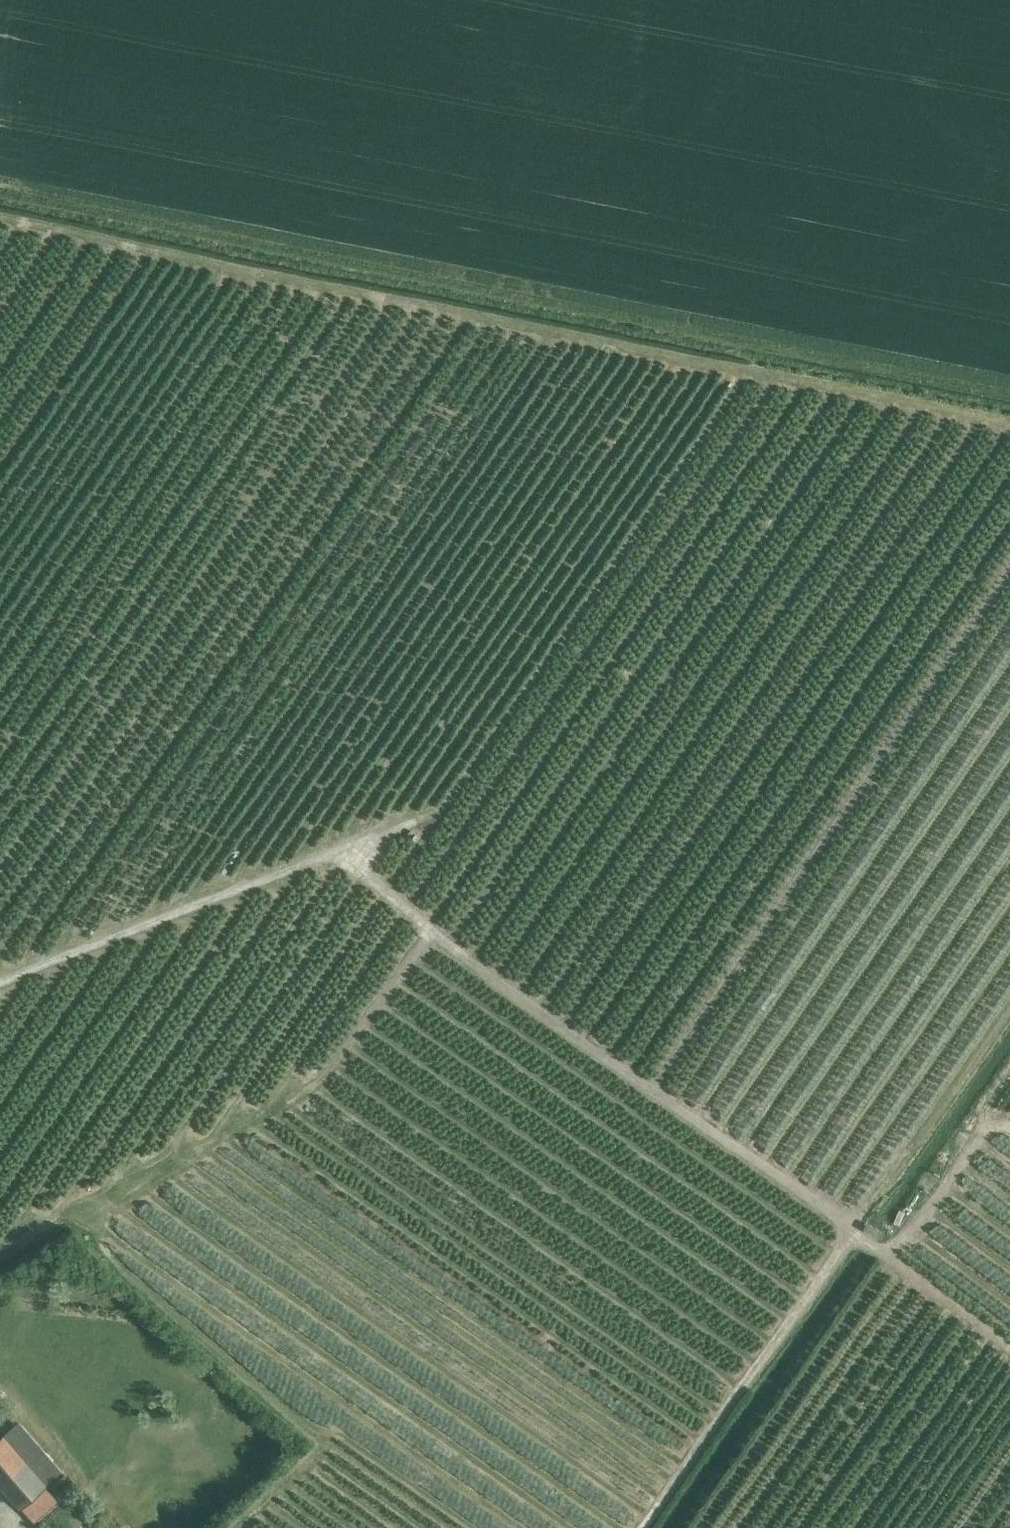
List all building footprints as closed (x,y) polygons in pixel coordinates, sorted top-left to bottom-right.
[(0,1444),(0,1484),(36,1525),(59,1504),(4,1441),(0,1444)]
